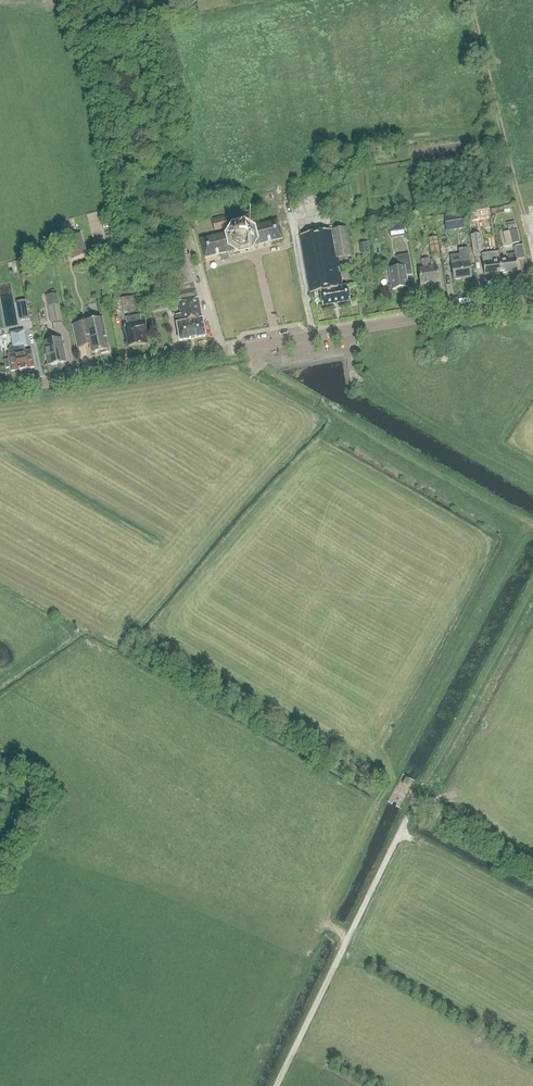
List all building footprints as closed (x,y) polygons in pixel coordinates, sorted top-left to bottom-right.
[(460,213),(443,215),(445,228),(462,226),(460,213)] [(227,228),(225,218),(210,221),(213,232),(227,228)] [(255,245),(282,239),(277,221),(250,228),(250,226),(228,231),(228,233),(201,240),(205,258),(233,251),(233,253),(255,247),(255,245)] [(405,235),(404,222),(389,223),(390,236),(405,235)] [(346,227),(332,230),(300,235),(310,293),(320,291),(322,306),(349,301),(347,286),(343,287),(341,277),(341,278),(338,258),(351,256),(346,227)] [(519,242),(517,229),(509,231),(511,244),(519,242)] [(86,254),(80,233),(66,237),(72,258),(86,254)] [(473,252),(482,251),(479,233),(470,234),(473,252)] [(433,257),(440,255),(437,238),(429,239),(433,257)] [(362,254),(369,253),(367,242),(361,243),(362,254)] [(453,280),(472,277),(469,259),(473,259),(471,249),(460,251),(462,262),(451,264),(453,280)] [(499,252),(489,254),(482,255),(484,264),(486,276),(502,273),(500,261),(499,252)] [(509,259),(500,261),(502,273),(518,270),(515,254),(508,255),(509,259)] [(197,298),(195,289),(194,289),(193,283),(196,282),(189,256),(172,260),(179,286),(181,292),(177,292),(181,314),(176,315),(178,324),(177,324),(180,341),(205,336),(198,298),(197,298)] [(406,276),(411,275),(408,256),(397,258),(399,268),(389,270),(392,290),(408,287),(406,276)] [(421,260),(423,269),(419,270),(422,285),(439,282),(437,267),(434,267),(432,260),(430,261),(429,259),(421,260)] [(62,321),(56,293),(45,295),(50,323),(62,321)] [(137,311),(134,296),(120,298),(123,314),(137,311)] [(25,301),(17,302),(20,320),(29,319),(25,301)] [(143,330),(146,330),(144,321),(141,322),(140,315),(126,318),(127,325),(125,325),(130,347),(146,344),(143,330)] [(91,354),(100,352),(100,354),(109,352),(101,318),(72,325),(77,348),(90,345),(91,354)] [(24,346),(27,345),(24,331),(12,334),(10,334),(12,346),(11,347),(8,350),(9,360),(4,361),(5,369),(11,368),(11,371),(18,370),(19,371),(27,369),(26,369),(34,367),(31,352),(25,353),(24,346)] [(48,365),(65,362),(61,339),(44,342),(48,365)]
